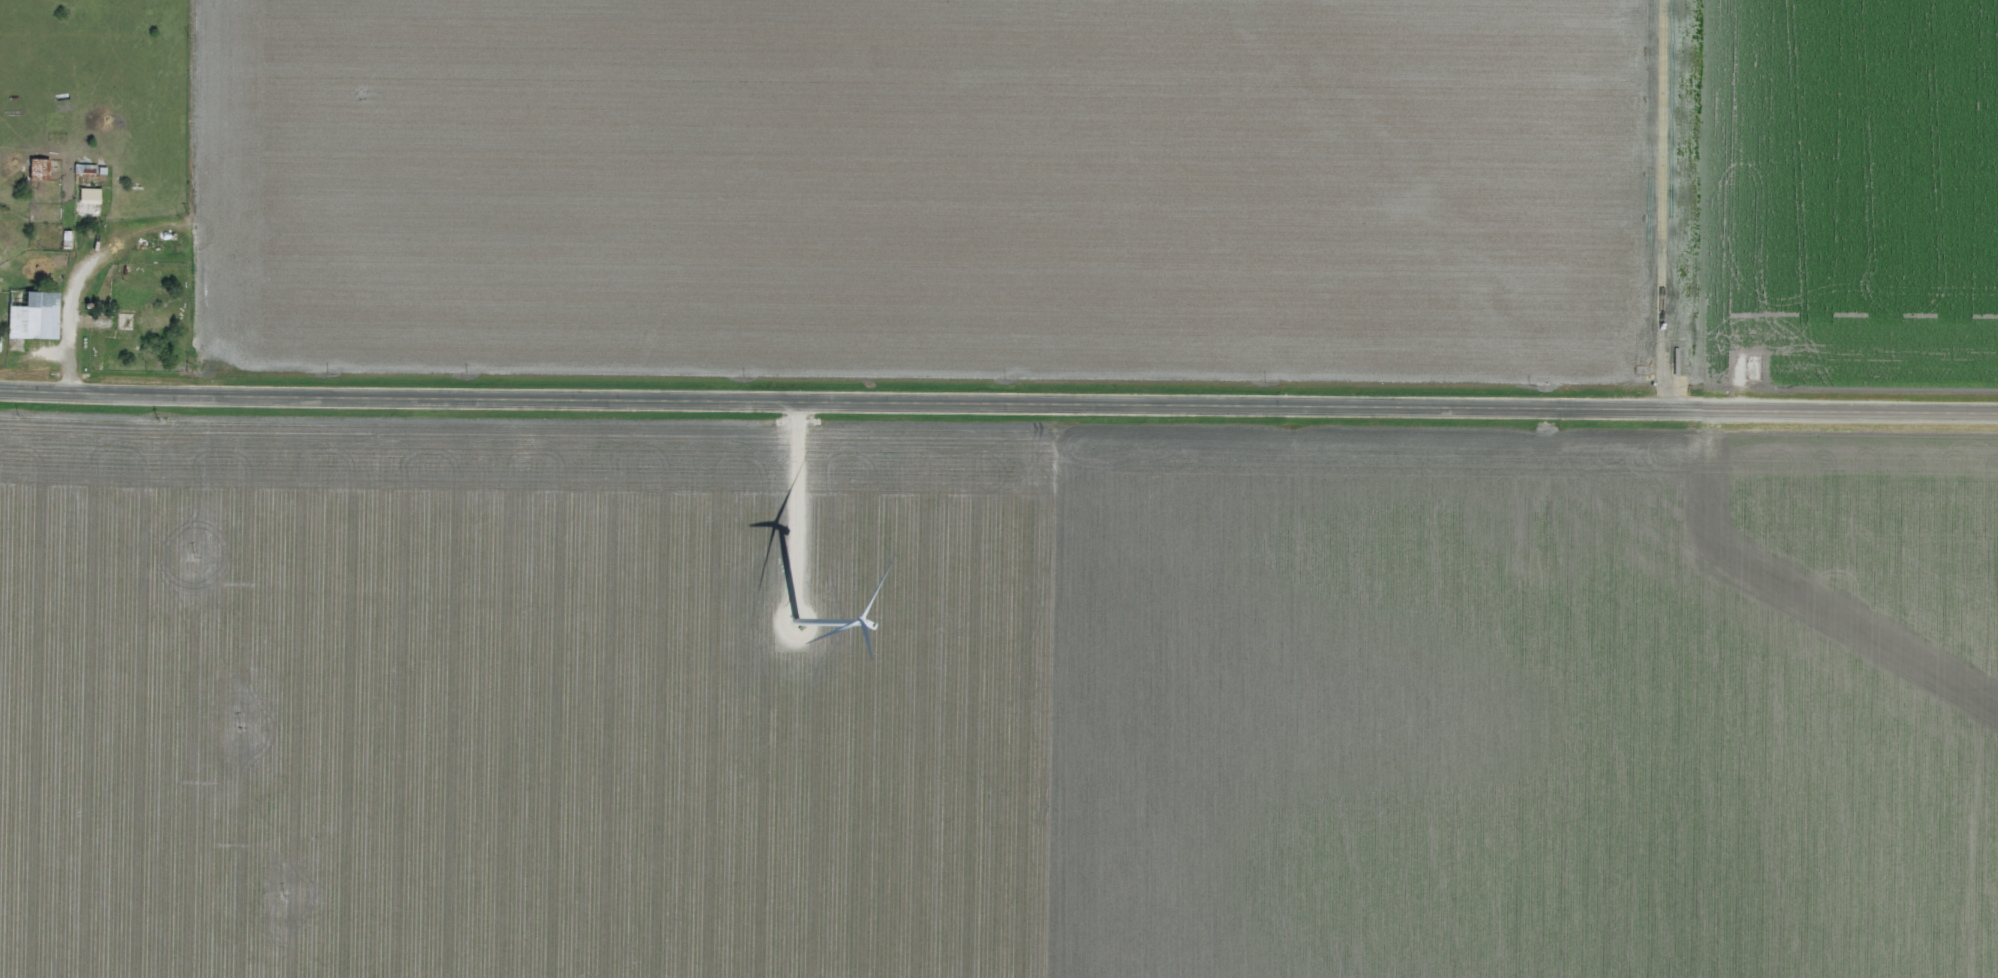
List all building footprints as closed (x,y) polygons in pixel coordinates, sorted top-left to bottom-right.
[(46,182),(46,160),(26,160),(26,182),(46,182)] [(56,293),(6,292),(5,339),(55,340),(56,293)]
